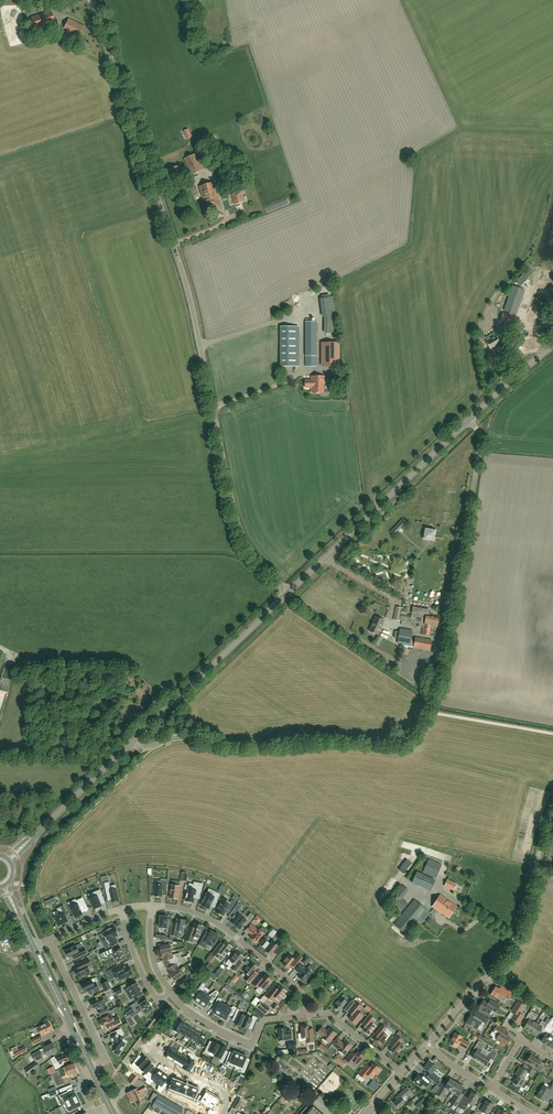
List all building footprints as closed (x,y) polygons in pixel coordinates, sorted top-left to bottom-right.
[(55,23),(53,15),(51,11),(32,18),(36,30),(55,23)] [(85,27),(69,19),(62,32),(78,40),(85,27)] [(187,140),(192,138),(189,129),(183,131),(187,140)] [(184,159),(191,176),(207,169),(202,157),(205,156),(203,151),(184,159)] [(169,170),(174,182),(185,178),(180,166),(169,170)] [(215,196),(217,195),(213,183),(199,187),(204,203),(208,202),(207,200),(212,199),(212,196),(215,195),(215,196)] [(232,195),(235,204),(243,202),(240,193),(232,195)] [(222,211),(217,195),(215,196),(215,195),(212,196),(212,199),(207,200),(208,202),(204,203),(206,208),(214,205),(216,213),(222,211)] [(535,282),(535,288),(536,288),(536,291),(539,291),(540,291),(541,295),(547,295),(546,281),(545,281),(545,278),(536,278),(536,282),(535,282)] [(516,315),(522,297),(522,298),(510,294),(513,287),(512,287),(504,311),(516,315)] [(324,317),(324,333),(335,333),(335,315),(333,297),(320,299),(322,317),(324,317)] [(503,313),(501,320),(503,321),(506,322),(506,323),(513,326),(514,322),(518,323),(520,319),(503,313)] [(316,366),(316,322),(306,322),(306,366),(316,366)] [(281,327),(281,366),(298,366),(298,327),(281,327)] [(502,331),(497,334),(498,335),(487,341),(492,349),(503,343),(501,339),(505,337),(502,331)] [(532,337),(526,346),(536,353),(542,344),(532,337)] [(322,343),(322,365),(332,365),(332,374),(340,374),(340,343),(322,343)] [(325,393),(325,376),(311,376),(311,380),(305,380),(305,388),(311,388),(311,393),(325,393)] [(391,532),(395,536),(407,523),(403,520),(391,532)] [(434,540),(435,531),(426,529),(425,538),(434,540)] [(431,600),(432,604),(439,602),(439,600),(442,599),(448,597),(446,591),(438,593),(439,598),(431,600)] [(402,609),(400,618),(400,620),(410,622),(419,624),(418,627),(423,628),(422,634),(436,637),(437,627),(438,627),(439,617),(431,616),(432,614),(430,612),(429,611),(417,609),(416,615),(412,614),(412,616),(406,615),(407,609),(402,609)] [(384,620),(376,617),(369,631),(377,635),(384,620)] [(395,631),(394,638),(398,639),(397,643),(401,644),(408,645),(410,645),(411,639),(412,631),(400,629),(400,632),(395,631)] [(430,650),(432,640),(415,637),(413,647),(430,650)] [(3,670),(3,678),(13,678),(13,670),(3,670)] [(442,865),(429,859),(423,873),(436,878),(442,865)] [(435,880),(423,875),(416,872),(412,882),(431,890),(435,880)] [(162,890),(167,890),(167,880),(161,879),(161,880),(160,885),(155,884),(155,896),(162,897),(162,895),(162,890)] [(447,880),(445,886),(453,890),(456,884),(447,880)] [(175,886),(171,885),(169,898),(177,899),(178,894),(178,890),(179,890),(180,882),(176,881),(175,886)] [(107,896),(110,895),(111,902),(119,901),(116,889),(111,890),(109,882),(104,883),(107,896)] [(192,890),(188,889),(185,901),(187,901),(186,902),(192,903),(192,902),(193,903),(195,898),(196,891),(201,892),(203,884),(194,882),(194,885),(192,890)] [(406,885),(393,900),(404,909),(410,903),(404,898),(411,890),(406,885)] [(98,899),(103,897),(100,890),(93,893),(95,897),(90,899),(90,900),(89,900),(91,905),(92,905),(94,909),(95,909),(96,910),(100,908),(100,907),(101,906),(98,899)] [(220,894),(216,892),(213,897),(207,894),(206,895),(205,894),(201,902),(202,902),(201,905),(207,908),(209,909),(210,908),(210,906),(214,900),(216,901),(217,901),(220,894)] [(325,893),(320,899),(326,904),(323,908),(321,910),(328,915),(336,905),(330,900),(332,898),(325,893)] [(457,907),(440,895),(432,907),(449,918),(457,907)] [(77,904),(70,907),(75,918),(83,915),(82,913),(79,908),(86,905),(83,898),(76,901),(77,904)] [(225,912),(228,907),(231,909),(236,902),(232,900),(230,903),(222,899),(215,911),(223,916),(225,912)] [(414,900),(394,925),(407,935),(417,923),(419,921),(422,923),(430,913),(414,900)] [(238,903),(231,913),(233,915),(229,921),(235,925),(241,916),(237,913),(242,906),(238,903)] [(65,915),(68,914),(64,906),(56,909),(59,915),(54,917),(55,918),(54,918),(56,922),(57,922),(59,926),(68,922),(65,915)] [(241,916),(235,925),(240,929),(244,924),(247,926),(254,916),(251,913),(245,919),(241,916)] [(287,918),(281,925),(287,929),(290,926),(294,929),(302,919),(296,914),(293,916),(290,921),(287,918)] [(165,915),(160,915),(159,927),(167,928),(167,927),(170,927),(171,919),(168,919),(168,917),(165,917),(165,915)] [(262,919),(257,916),(253,921),(257,925),(262,919)] [(171,928),(172,928),(170,935),(177,936),(178,930),(183,931),(185,920),(182,920),(182,919),(178,918),(178,919),(177,919),(177,923),(172,922),(171,928)] [(189,927),(184,940),(192,943),(194,937),(198,938),(202,926),(195,924),(193,928),(189,927)] [(252,934),(250,937),(253,940),(253,941),(255,943),(258,943),(259,941),(259,939),(264,933),(257,928),(257,929),(251,924),(247,930),(252,934)] [(107,949),(113,946),(118,944),(115,937),(119,935),(118,933),(119,933),(117,928),(116,929),(115,927),(111,929),(110,928),(106,930),(107,931),(103,933),(106,941),(102,943),(105,947),(110,945),(111,947),(107,949)] [(275,929),(270,934),(273,937),(278,932),(275,929)] [(208,943),(209,944),(209,945),(213,947),(216,942),(215,941),(219,935),(211,931),(210,933),(209,935),(205,934),(200,944),(203,946),(206,942),(208,943)] [(161,953),(171,951),(170,945),(173,944),(173,941),(165,940),(164,944),(166,944),(165,946),(160,947),(161,953)] [(321,942),(315,949),(321,954),(322,952),(327,955),(335,946),(328,940),(327,941),(324,944),(321,942)] [(272,955),(274,953),(277,956),(281,952),(280,951),(284,946),(279,942),(276,945),(273,942),(271,944),(268,941),(263,947),(266,950),(267,951),(266,952),(269,954),(270,954),(272,955)] [(226,942),(224,945),(220,942),(217,947),(218,947),(213,953),(218,958),(221,953),(224,956),(231,947),(226,942)] [(73,956),(75,960),(87,954),(84,947),(78,950),(75,946),(65,951),(66,952),(65,952),(65,953),(67,957),(68,957),(68,956),(69,958),(73,956)] [(110,957),(110,956),(114,954),(118,962),(126,958),(120,947),(115,950),(113,946),(107,949),(99,953),(102,960),(104,959),(105,960),(110,957)] [(170,963),(181,958),(179,953),(172,955),(171,951),(161,953),(162,958),(164,958),(164,959),(164,960),(166,960),(167,960),(168,959),(170,963)] [(236,972),(241,967),(242,967),(245,963),(241,960),(244,957),(237,952),(230,960),(234,963),(231,968),(236,972)] [(212,954),(208,960),(213,963),(217,957),(212,954)] [(289,969),(290,966),(294,969),(298,964),(298,963),(302,958),(297,954),(293,958),(289,955),(282,964),(289,969)] [(306,955),(301,962),(305,965),(310,959),(306,955)] [(179,970),(177,966),(183,962),(181,958),(170,963),(171,966),(170,967),(168,968),(169,969),(169,970),(168,971),(170,975),(179,970)] [(90,972),(87,967),(86,965),(90,963),(88,959),(82,962),(76,965),(78,968),(75,970),(78,977),(90,972)] [(258,974),(255,971),(257,968),(256,967),(256,966),(255,965),(253,965),(251,963),(244,971),(248,974),(244,979),(250,983),(255,978),(258,974)] [(301,974),(298,977),(305,982),(313,973),(306,967),(306,968),(300,963),(296,969),(301,974)] [(124,964),(112,970),(116,978),(119,976),(120,979),(125,977),(126,978),(130,977),(129,975),(133,974),(129,967),(126,968),(124,964)] [(188,976),(185,974),(181,968),(179,970),(170,975),(174,981),(179,978),(180,978),(179,979),(182,982),(188,976)] [(222,972),(219,969),(214,974),(218,977),(222,972)] [(362,970),(356,978),(360,981),(359,982),(367,988),(364,991),(368,994),(375,986),(371,983),(374,980),(375,979),(367,973),(366,973),(362,970)] [(233,980),(236,983),(241,977),(238,975),(233,980)] [(266,975),(263,978),(259,975),(256,979),(253,984),(258,988),(256,990),(260,994),(269,983),(270,984),(272,981),(271,981),(272,980),(266,975)] [(82,984),(82,985),(81,985),(83,989),(84,989),(86,992),(89,991),(90,995),(99,990),(95,982),(93,984),(91,980),(82,984)] [(102,984),(105,991),(111,988),(108,981),(102,984)] [(137,982),(128,987),(134,999),(143,994),(137,982)] [(194,1000),(200,1004),(206,994),(203,992),(206,984),(203,982),(196,992),(199,994),(194,1000)] [(287,996),(284,994),(286,991),(283,989),(283,988),(281,987),(280,987),(280,986),(277,989),(274,987),(266,996),(272,1001),(275,997),(279,1000),(282,997),(284,999),(287,996)] [(499,990),(496,987),(491,994),(500,1000),(503,996),(508,999),(512,992),(502,986),(499,990)] [(209,996),(206,994),(200,1004),(205,1007),(209,1001),(212,1003),(219,993),(216,991),(209,996)] [(105,1003),(102,996),(90,1002),(93,1009),(97,1007),(99,1010),(98,1011),(100,1015),(109,1011),(107,1006),(106,1007),(104,1004),(105,1003)] [(340,1012),(342,1009),(347,1012),(351,1008),(350,1007),(354,1002),(349,998),(347,1002),(341,997),(333,1006),(335,1008),(336,1010),(338,1010),(340,1012)] [(220,1016),(226,1005),(220,1002),(222,1000),(218,998),(214,1006),(217,1008),(214,1013),(215,1014),(214,1015),(218,1017),(219,1016),(220,1016)] [(147,1000),(139,1005),(135,1008),(137,1011),(142,1008),(144,1011),(143,1012),(145,1016),(150,1013),(149,1012),(153,1010),(147,1000)] [(490,1000),(487,1003),(484,1001),(479,1009),(489,1015),(492,1010),(496,1013),(500,1006),(490,1000)] [(264,1004),(262,1003),(261,1002),(260,1004),(257,1007),(266,1014),(270,1009),(266,1006),(264,1004)] [(357,1002),(352,1009),(351,1008),(347,1013),(351,1016),(349,1019),(356,1025),(363,1016),(358,1012),(362,1007),(357,1002)] [(395,1006),(390,1011),(394,1014),(395,1013),(401,1017),(409,1007),(403,1002),(403,1003),(399,1008),(395,1005),(395,1006)] [(515,1022),(516,1022),(519,1024),(524,1016),(520,1014),(525,1006),(518,1002),(512,1012),(515,1014),(512,1019),(512,1020),(512,1021),(515,1022)] [(229,1014),(232,1016),(237,1008),(233,1006),(232,1008),(226,1005),(220,1016),(221,1017),(220,1018),(224,1020),(225,1019),(226,1020),(229,1014)] [(130,1007),(124,1011),(125,1013),(126,1015),(133,1010),(131,1006),(130,1007)] [(409,1007),(401,1017),(406,1021),(404,1023),(408,1026),(413,1020),(410,1017),(414,1012),(414,1011),(409,1007)] [(241,1027),(246,1016),(240,1013),(241,1010),(237,1009),(234,1015),(238,1017),(236,1022),(235,1024),(241,1027)] [(488,1020),(481,1016),(481,1015),(477,1013),(474,1017),(471,1015),(466,1023),(477,1029),(480,1024),(484,1026),(488,1020)] [(535,1017),(532,1015),(529,1013),(525,1019),(528,1021),(524,1028),(530,1032),(536,1023),(532,1022),(534,1018),(535,1017)] [(103,1028),(106,1026),(108,1030),(114,1027),(121,1024),(119,1019),(118,1016),(114,1018),(113,1019),(111,1014),(102,1018),(103,1019),(99,1021),(103,1028)] [(252,1019),(246,1016),(241,1027),(247,1030),(248,1028),(250,1023),(254,1024),(257,1018),(253,1016),(252,1019)] [(361,1024),(364,1027),(362,1030),(369,1035),(376,1027),(372,1024),(375,1020),(369,1016),(365,1021),(364,1020),(361,1024)] [(416,1019),(405,1032),(409,1035),(412,1030),(414,1032),(416,1029),(422,1034),(424,1031),(425,1033),(429,1028),(428,1027),(430,1024),(429,1023),(430,1022),(426,1019),(425,1020),(424,1019),(423,1021),(421,1023),(416,1019)] [(173,1029),(179,1033),(184,1024),(178,1020),(173,1029)] [(53,1031),(49,1022),(35,1029),(37,1033),(40,1032),(42,1036),(53,1031)] [(544,1031),(548,1025),(544,1023),(543,1024),(540,1022),(539,1025),(536,1023),(530,1032),(536,1036),(541,1029),(544,1031)] [(190,1028),(184,1024),(179,1033),(184,1036),(190,1028)] [(548,1046),(552,1038),(552,1032),(552,1031),(552,1030),(552,1027),(548,1024),(548,1025),(544,1031),(543,1031),(546,1033),(541,1042),(548,1046)] [(503,1029),(500,1027),(497,1025),(490,1034),(493,1038),(492,1039),(496,1041),(496,1040),(505,1045),(509,1038),(506,1036),(509,1032),(503,1029)] [(313,1029),(308,1029),(308,1026),(301,1027),(302,1034),(299,1034),(299,1040),(306,1040),(307,1042),(314,1042),(314,1035),(313,1029)] [(381,1045),(385,1039),(386,1040),(390,1035),(385,1031),(387,1030),(382,1026),(378,1031),(377,1030),(373,1035),(377,1038),(375,1040),(381,1045)] [(285,1041),(285,1040),(287,1039),(291,1038),(290,1029),(287,1029),(286,1028),(281,1029),(281,1028),(280,1027),(278,1028),(276,1029),(276,1032),(277,1033),(278,1033),(279,1040),(280,1041),(280,1042),(280,1043),(281,1043),(282,1044),(283,1044),(283,1043),(284,1043),(284,1042),(285,1042),(285,1041)] [(322,1027),(318,1032),(323,1037),(322,1038),(329,1043),(336,1034),(330,1028),(327,1031),(322,1027)] [(116,1032),(109,1035),(113,1042),(114,1041),(115,1042),(112,1047),(115,1050),(114,1052),(119,1055),(122,1050),(121,1050),(127,1042),(121,1037),(124,1034),(121,1028),(115,1031),(116,1032)] [(190,1040),(195,1031),(190,1028),(184,1036),(190,1040)] [(201,1035),(195,1031),(190,1040),(196,1043),(201,1035)] [(463,1037),(455,1033),(449,1043),(456,1048),(459,1044),(466,1049),(470,1043),(462,1039),(463,1037)] [(207,1038),(201,1035),(196,1043),(202,1047),(207,1038)] [(397,1036),(393,1041),(392,1040),(389,1045),(392,1048),(390,1050),(390,1051),(390,1052),(393,1054),(394,1054),(397,1056),(401,1050),(402,1051),(404,1048),(400,1045),(403,1041),(397,1036)] [(332,1044),(339,1050),(345,1055),(352,1046),(346,1041),(344,1044),(337,1038),(332,1044)] [(479,1062),(484,1054),(481,1051),(485,1045),(479,1041),(475,1047),(478,1049),(473,1058),(479,1062)] [(211,1047),(207,1046),(204,1053),(208,1054),(209,1052),(215,1054),(214,1056),(220,1045),(214,1042),(213,1043),(211,1047)] [(318,1047),(325,1052),(328,1049),(321,1043),(318,1047)] [(44,1058),(48,1057),(57,1052),(55,1048),(55,1047),(55,1046),(54,1045),(53,1045),(53,1044),(44,1048),(39,1050),(40,1051),(32,1055),(35,1061),(43,1058),(44,1058)] [(223,1055),(225,1050),(226,1048),(220,1045),(214,1056),(220,1059),(219,1061),(223,1063),(226,1057),(223,1055)] [(12,1049),(15,1056),(27,1051),(25,1047),(18,1050),(16,1047),(12,1049)] [(168,1054),(166,1057),(172,1061),(177,1052),(171,1049),(168,1054)] [(484,1054),(479,1062),(486,1066),(491,1057),(494,1058),(498,1053),(492,1049),(488,1056),(484,1054)] [(232,1057),(228,1056),(225,1065),(228,1066),(229,1064),(235,1067),(240,1054),(239,1054),(240,1053),(236,1051),(235,1052),(234,1052),(233,1053),(232,1057)] [(177,1052),(172,1061),(178,1064),(183,1056),(177,1052)] [(358,1052),(356,1055),(353,1052),(346,1060),(352,1065),(354,1062),(358,1065),(364,1057),(364,1056),(364,1055),(362,1053),(362,1054),(358,1052)] [(241,1055),(240,1054),(235,1067),(241,1069),(241,1071),(244,1073),(248,1064),(244,1062),(246,1058),(247,1057),(246,1056),(246,1055),(242,1053),(241,1055)] [(339,1054),(335,1059),(345,1068),(349,1063),(339,1054)] [(58,1065),(54,1066),(56,1070),(60,1068),(60,1067),(64,1065),(63,1063),(69,1060),(68,1059),(69,1058),(68,1056),(66,1056),(66,1055),(56,1059),(58,1063),(58,1065)] [(536,1071),(539,1073),(543,1067),(539,1065),(541,1061),(531,1055),(526,1063),(530,1065),(529,1067),(536,1071)] [(136,1059),(132,1065),(134,1067),(135,1066),(140,1071),(141,1070),(149,1061),(144,1056),(142,1058),(139,1061),(136,1059)] [(183,1056),(178,1064),(183,1068),(189,1059),(183,1056)] [(183,1068),(189,1072),(195,1063),(189,1059),(183,1068)] [(427,1076),(430,1079),(436,1084),(440,1078),(433,1072),(437,1068),(432,1064),(433,1062),(430,1059),(426,1064),(427,1065),(424,1068),(429,1073),(427,1076)] [(149,1061),(141,1070),(145,1074),(143,1076),(147,1080),(151,1074),(149,1071),(154,1066),(149,1061)] [(28,1075),(39,1067),(36,1062),(25,1070),(25,1071),(24,1072),(27,1076),(28,1074),(28,1075)] [(63,1066),(62,1067),(63,1067),(57,1070),(58,1071),(52,1074),(57,1087),(70,1082),(69,1081),(68,1076),(78,1072),(74,1062),(63,1066)] [(363,1068),(364,1069),(359,1075),(358,1074),(356,1078),(359,1081),(362,1078),(364,1079),(367,1075),(368,1076),(372,1079),(377,1073),(378,1073),(381,1070),(373,1064),(371,1067),(367,1064),(363,1068)] [(517,1076),(531,1084),(533,1081),(525,1076),(528,1072),(520,1067),(516,1075),(517,1076)] [(529,1067),(527,1070),(529,1071),(528,1073),(532,1076),(536,1071),(529,1067)] [(147,1080),(145,1082),(149,1084),(153,1081),(156,1083),(163,1073),(158,1070),(155,1075),(152,1073),(151,1074),(147,1080)] [(135,1073),(133,1075),(128,1082),(133,1086),(138,1079),(137,1078),(139,1076),(135,1073)] [(163,1073),(156,1083),(159,1085),(157,1090),(161,1093),(167,1084),(165,1082),(168,1077),(163,1073)] [(237,1080),(240,1080),(239,1084),(244,1084),(245,1076),(239,1074),(237,1080)] [(421,1078),(418,1075),(414,1081),(420,1086),(423,1083),(426,1085),(430,1080),(424,1075),(421,1078)] [(527,1091),(531,1084),(517,1076),(513,1083),(521,1088),(521,1087),(527,1091)] [(450,1079),(447,1084),(444,1082),(436,1094),(442,1098),(448,1089),(452,1092),(457,1083),(450,1079)] [(174,1080),(169,1091),(177,1095),(182,1083),(174,1080)] [(374,1092),(379,1085),(376,1082),(371,1089),(374,1092)] [(182,1083),(177,1095),(185,1098),(190,1086),(182,1083)] [(457,1083),(452,1092),(456,1095),(451,1103),(457,1107),(461,1100),(464,1095),(461,1093),(464,1087),(457,1083)] [(144,1085),(138,1088),(127,1093),(132,1102),(135,1101),(137,1104),(144,1101),(140,1093),(146,1090),(144,1085)] [(190,1086),(185,1098),(194,1101),(198,1089),(190,1086)] [(551,1097),(552,1094),(552,1088),(549,1086),(547,1089),(543,1087),(537,1097),(543,1101),(544,1100),(548,1102),(551,1097)] [(407,1088),(396,1098),(397,1100),(394,1103),(399,1109),(410,1099),(406,1095),(410,1092),(407,1088)] [(68,1091),(57,1096),(59,1100),(63,1098),(66,1105),(78,1099),(75,1092),(73,1093),(69,1095),(68,1091)] [(199,1095),(196,1101),(199,1103),(200,1102),(206,1105),(212,1095),(211,1094),(208,1091),(207,1092),(206,1092),(203,1097),(199,1095)] [(477,1106),(474,1105),(479,1097),(476,1095),(476,1094),(473,1092),(472,1093),(469,1099),(465,1096),(459,1106),(464,1109),(468,1103),(473,1105),(470,1109),(474,1111),(477,1106)] [(147,1108),(148,1108),(150,1109),(159,1113),(186,1113),(187,1111),(175,1104),(168,1100),(158,1095),(153,1104),(151,1103),(147,1108)] [(206,1105),(210,1108),(207,1112),(209,1113),(212,1113),(216,1111),(219,1107),(215,1104),(218,1099),(217,1098),(217,1097),(214,1095),(213,1096),(212,1095),(206,1105)] [(411,1101),(414,1104),(418,1108),(426,1100),(421,1095),(419,1098),(417,1096),(411,1101)] [(238,1098),(232,1108),(236,1110),(242,1101),(238,1098)] [(65,1113),(72,1113),(77,1111),(76,1108),(79,1107),(81,1105),(78,1099),(66,1105),(69,1111),(66,1113),(65,1113)] [(483,1112),(486,1113),(488,1113),(493,1105),(486,1101),(481,1110),(477,1108),(474,1113),(481,1113),(483,1112)] [(311,1105),(308,1108),(307,1107),(300,1113),(321,1113),(311,1105)]
